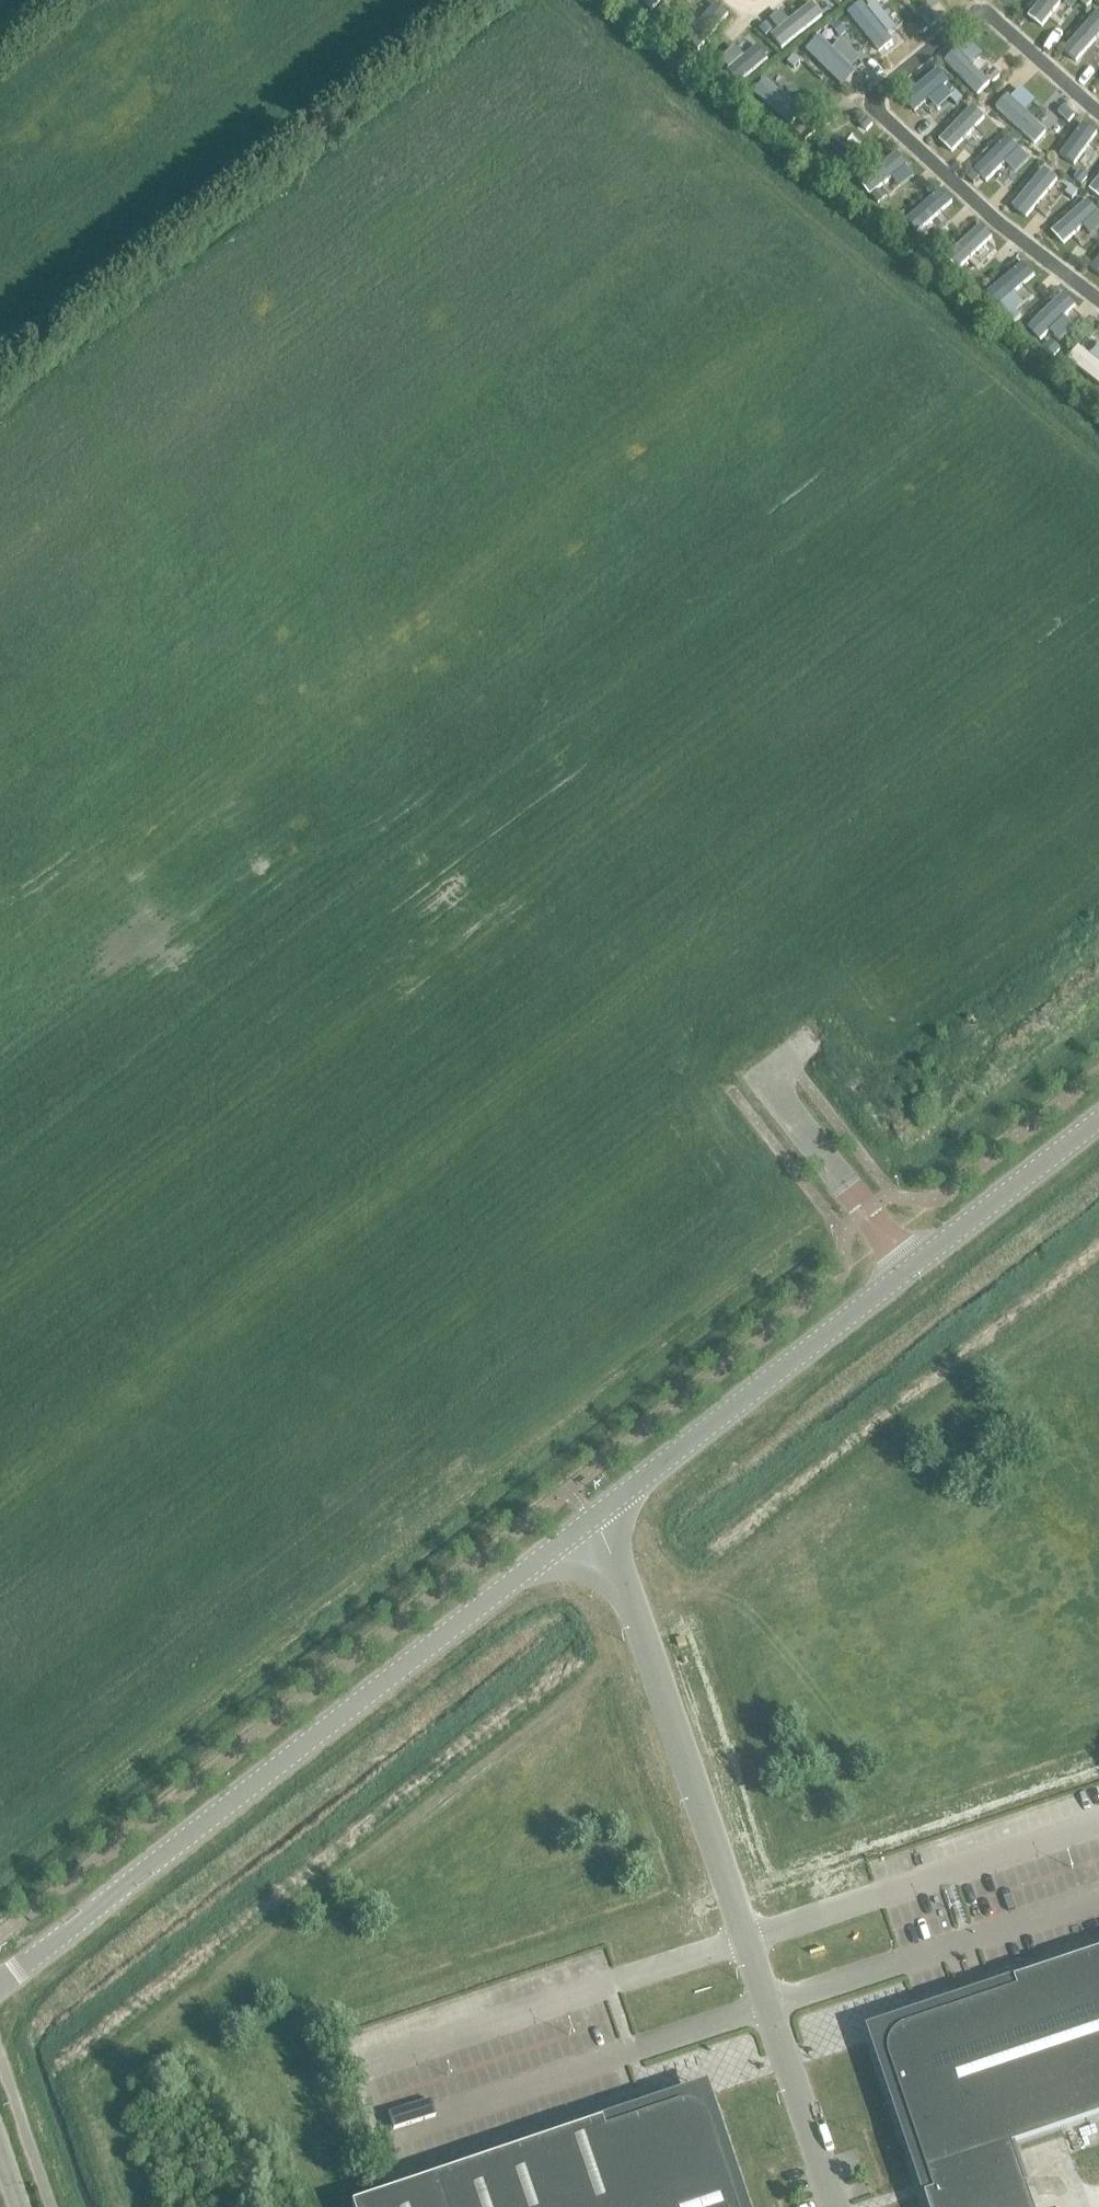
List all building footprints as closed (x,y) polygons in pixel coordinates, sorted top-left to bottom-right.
[(666,0),(650,0),(659,8),(666,0)] [(794,0),(769,0),(767,2),(776,14),(794,0)] [(935,0),(915,0),(928,14),(939,4),(935,0)] [(1060,1),(1059,0),(1041,0),(1027,14),(1038,25),(1060,1)] [(898,32),(877,8),(866,17),(887,42),(898,32)] [(1098,40),(1098,33),(1092,26),(1070,49),(1080,60),(1098,40)] [(868,55),(846,31),(835,41),(857,65),(868,55)] [(841,72),(820,48),(809,58),(830,82),(841,72)] [(1006,72),(984,48),(973,58),(995,82),(1006,72)] [(914,106),(937,82),(926,72),(904,96),(914,106)] [(1051,116),(1029,92),(1018,102),(1040,126),(1051,116)] [(849,124),(824,104),(815,116),(840,136),(849,124)] [(945,149),(967,125),(957,115),(934,138),(945,149)] [(1075,159),(1098,136),(1087,126),(1064,149),(1075,159)] [(981,180),(1003,157),(992,147),(970,170),(981,180)] [(880,182),(903,158),(892,148),(870,171),(880,182)] [(1025,222),(1048,198),(1037,188),(1015,211),(1025,222)] [(932,225),(955,202),(944,191),(921,215),(932,225)] [(1063,251),(1085,227),(1074,217),(1052,241),(1063,251)] [(967,260),(990,236),(979,226),(956,249),(967,260)] [(1014,293),(1036,270),(1025,259),(1003,283),(1014,293)] [(1090,270),(1098,278),(1098,261),(1090,270)] [(1046,325),(1068,302),(1058,292),(1035,315),(1046,325)] [(1088,330),(1079,342),(1098,357),(1098,339),(1088,330)] [(1013,2148),(1098,2119),(1098,1954),(1015,1982),(1018,1991),(902,2030),(897,2034),(892,2039),(889,2045),(888,2052),(889,2058),(935,2194),(926,2197),(929,2206),(1033,2206),(1013,2148)] [(704,2120),(701,2115),(696,2110),(690,2107),(683,2106),(677,2107),(603,2131),(599,2123),(535,2144),(535,2145),(353,2206),(733,2206),(704,2120)]
